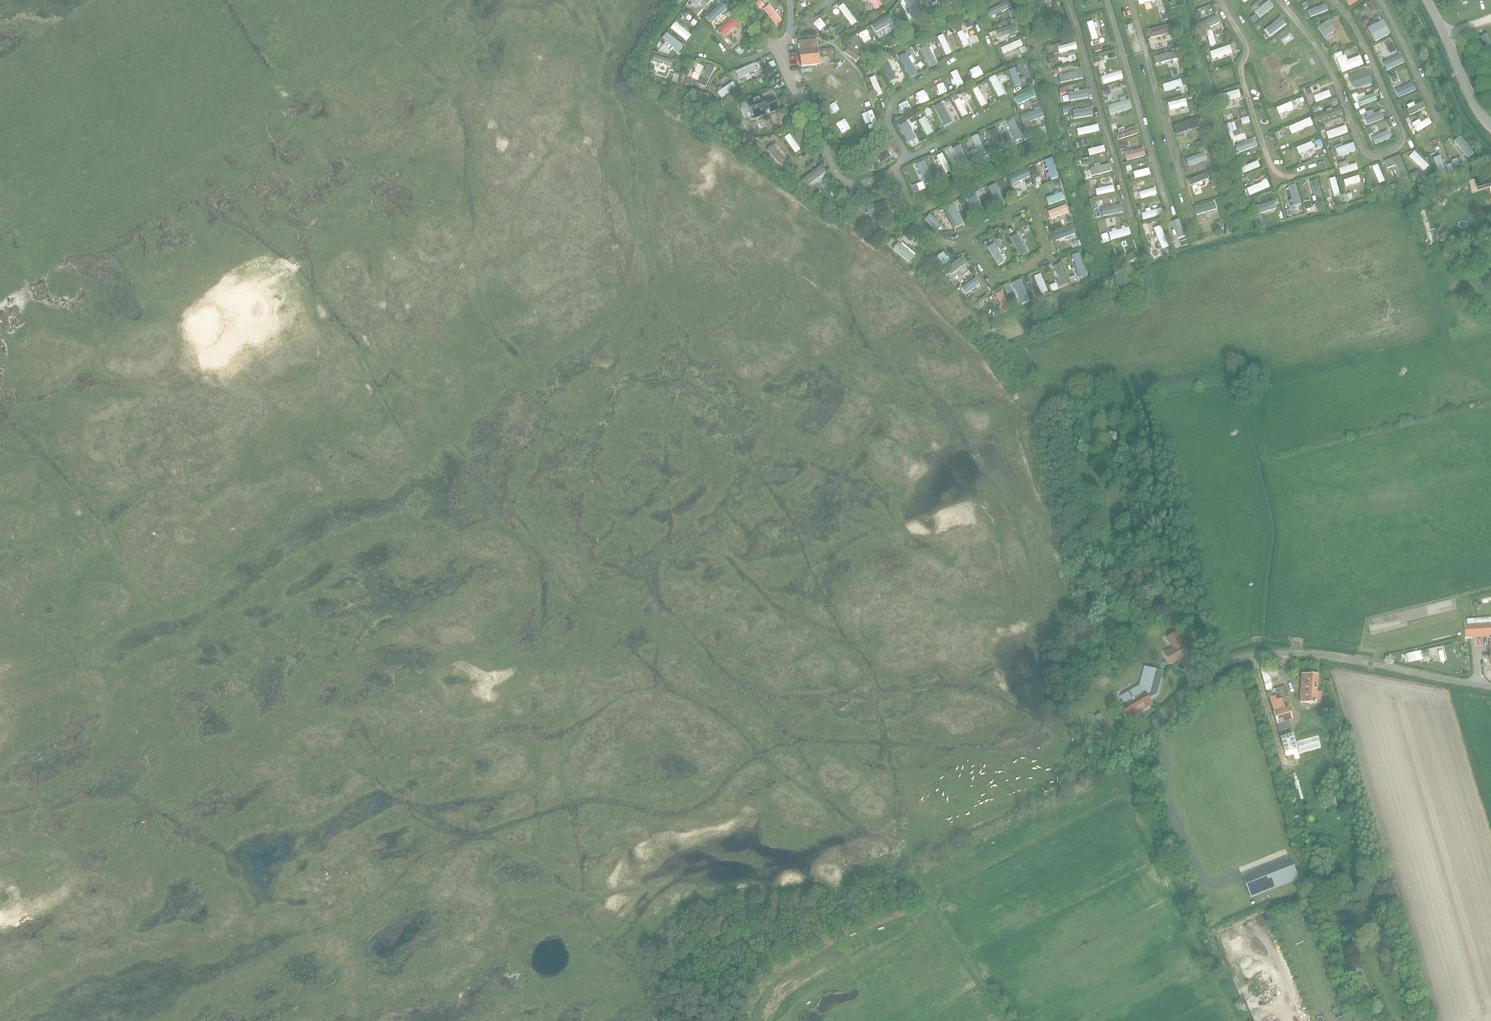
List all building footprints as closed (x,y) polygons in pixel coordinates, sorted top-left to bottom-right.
[(689,4),(695,9),(703,0),(692,0),(689,4)] [(874,0),(865,0),(872,10),(878,7),(874,0)] [(914,0),(907,0),(905,1),(913,18),(915,17),(921,14),(914,0)] [(1269,0),(1254,12),(1259,18),(1274,6),(1269,0)] [(1366,3),(1371,10),(1376,6),(1372,0),(1371,0),(1366,3)] [(987,11),(991,19),(1011,8),(1007,1),(987,11)] [(760,2),(755,5),(759,10),(764,7),(760,2)] [(1322,2),(1304,9),(1306,14),(1324,8),(1322,2)] [(856,23),(842,5),(837,9),(850,27),(856,23)] [(724,10),(720,6),(708,18),(712,22),(724,10)] [(781,22),(768,6),(762,11),(775,27),(781,22)] [(1286,16),(1269,28),(1274,35),(1291,23),(1286,16)] [(733,18),(718,32),(723,37),(733,28),(735,29),(739,25),(738,24),(733,18)] [(1198,27),(1201,32),(1219,23),(1217,18),(1198,27)] [(1383,18),(1368,26),(1375,40),(1391,32),(1383,18)] [(891,20),(873,30),(875,34),(886,27),(887,30),(894,26),(891,20)] [(1328,20),(1316,27),(1323,38),(1335,30),(1328,20)] [(1092,23),(1086,24),(1091,42),(1097,40),(1092,23)] [(674,24),(669,29),(685,43),(690,37),(674,24)] [(839,26),(833,30),(837,35),(842,30),(839,26)] [(995,33),(997,40),(1017,33),(1015,26),(995,33)] [(1169,26),(1147,33),(1149,40),(1171,34),(1169,26)] [(1251,26),(1245,30),(1256,47),(1262,43),(1255,32),(1256,30),(1254,27),(1253,29),(1251,26)] [(956,34),(962,48),(968,46),(966,40),(968,39),(966,35),(964,36),(962,32),(956,34)] [(1206,34),(1209,47),(1215,46),(1212,32),(1206,34)] [(666,33),(661,40),(677,54),(683,46),(666,33)] [(942,35),(936,38),(945,57),(951,54),(942,35)] [(1137,37),(1131,39),(1134,51),(1140,49),(1137,37)] [(799,41),(801,66),(819,64),(818,53),(817,39),(799,41)] [(999,50),(1002,55),(1022,46),(1020,41),(999,50)] [(1075,44),(1056,49),(1058,55),(1076,50),(1075,44)] [(1098,44),(1092,46),(1094,52),(1100,50),(1098,44)] [(1337,45),(1331,48),(1334,53),(1340,49),(1337,45)] [(926,46),(919,49),(927,68),(934,65),(926,46)] [(1025,46),(1019,49),(1021,54),(1027,50),(1025,46)] [(1229,47),(1209,54),(1212,61),(1231,54),(1229,47)] [(847,48),(843,53),(855,63),(859,58),(847,48)] [(1396,49),(1379,57),(1382,64),(1399,56),(1396,49)] [(1312,51),(1290,65),(1294,71),(1316,58),(1312,51)] [(1176,53),(1153,59),(1155,66),(1178,60),(1176,53)] [(1053,55),(1047,56),(1049,64),(1056,62),(1053,55)] [(909,56),(899,60),(907,77),(914,74),(909,63),(911,62),(909,56)] [(1341,57),(1336,59),(1337,61),(1342,73),(1363,65),(1360,57),(1347,61),(1345,56),(1342,57),(1341,57)] [(671,63),(653,57),(651,63),(669,69),(671,63)] [(886,61),(879,64),(888,84),(895,81),(886,61)] [(1117,64),(1097,69),(1099,76),(1119,71),(1117,64)] [(752,65),(734,74),(737,80),(755,71),(752,65)] [(713,70),(706,66),(697,86),(704,89),(713,70)] [(1407,75),(1403,68),(1387,76),(1390,83),(1407,75)] [(1014,69),(1007,72),(1014,88),(1021,86),(1014,69)] [(1230,69),(1214,75),(1217,82),(1233,76),(1230,69)] [(1367,69),(1350,75),(1354,87),(1372,81),(1367,69)] [(1069,76),(1057,78),(1058,84),(1084,79),(1083,73),(1072,75),(1072,72),(1068,73),(1069,76)] [(994,77),(988,80),(997,99),(1004,96),(994,77)] [(874,78),(868,80),(875,98),(881,95),(879,89),(882,88),(880,83),(877,85),(874,78)] [(1180,81),(1162,87),(1164,93),(1175,90),(1176,92),(1180,91),(1179,88),(1183,87),(1180,81)] [(717,92),(722,99),(737,88),(733,82),(717,92)] [(977,88),(971,91),(980,109),(986,106),(977,88)] [(1033,90),(1015,99),(1017,104),(1036,96),(1033,90)] [(1328,92),(1313,98),(1316,104),(1330,98),(1328,92)] [(1088,94),(1072,97),(1073,103),(1089,100),(1088,94)] [(1374,95),(1357,102),(1360,108),(1377,101),(1374,95)] [(748,101),(754,118),(779,109),(774,97),(763,101),(762,96),(748,101)] [(958,100),(953,103),(961,119),(967,116),(962,106),(964,105),(962,102),(960,103),(958,100)] [(1193,103),(1188,104),(1191,116),(1196,114),(1193,103)] [(1290,103),(1276,110),(1278,115),(1293,109),(1290,103)] [(1422,104),(1406,111),(1409,117),(1425,110),(1422,104)] [(1129,105),(1109,112),(1110,117),(1131,110),(1129,105)] [(928,108),(924,110),(925,112),(924,113),(927,117),(932,114),(929,110),(928,108)] [(941,108),(935,110),(944,129),(950,126),(946,117),(948,116),(944,109),(942,110),(941,108)] [(1318,116),(1321,124),(1341,117),(1338,109),(1318,116)] [(1405,110),(1400,112),(1404,121),(1404,120),(1408,119),(1409,119),(1405,110)] [(1021,118),(1023,124),(1042,118),(1040,111),(1021,118)] [(1092,111),(1073,114),(1074,120),(1093,117),(1092,111)] [(1381,115),(1365,121),(1367,127),(1383,121),(1381,115)] [(924,119),(917,122),(926,138),(933,134),(924,119)] [(1197,120),(1173,128),(1175,137),(1200,129),(1197,120)] [(1309,120),(1288,129),(1291,136),(1312,126),(1309,120)] [(1428,120),(1414,128),(1417,134),(1432,125),(1428,120)] [(1014,121),(1006,124),(1014,143),(1022,140),(1014,121)] [(1233,122),(1227,124),(1230,132),(1236,130),(1233,122)] [(905,123),(898,127),(908,144),(915,141),(905,123)] [(1097,126),(1076,131),(1077,137),(1099,132),(1097,126)] [(1345,127),(1326,134),(1328,141),(1347,134),(1345,127)] [(1135,129),(1115,136),(1117,142),(1138,135),(1135,129)] [(995,130),(987,134),(996,154),(1004,150),(995,130)] [(1280,130),(1274,133),(1277,139),(1283,136),(1280,130)] [(1387,133),(1371,140),(1374,147),(1390,140),(1387,133)] [(977,135),(970,139),(978,157),(985,153),(977,135)] [(788,136),(783,139),(794,155),(799,151),(788,136)] [(1435,138),(1418,145),(1420,151),(1437,143),(1435,138)] [(1254,141),(1236,147),(1238,154),(1256,148),(1254,141)] [(1311,143),(1296,150),(1298,156),(1314,150),(1311,143)] [(1461,143),(1457,148),(1459,150),(1457,151),(1461,155),(1462,153),(1468,159),(1469,158),(1473,155),(1461,143)] [(1353,145),(1335,151),(1338,159),(1356,153),(1353,145)] [(770,147),(766,151),(779,166),(783,162),(770,147)] [(1103,147),(1087,152),(1089,157),(1104,153),(1103,147)] [(960,148),(952,151),(961,169),(969,165),(960,148)] [(1142,150),(1125,155),(1126,163),(1144,158),(1142,150)] [(877,160),(880,165),(890,158),(887,153),(877,160)] [(1419,153),(1413,156),(1424,172),(1429,168),(1419,153)] [(1203,154),(1182,161),(1184,167),(1205,160),(1203,154)] [(1398,156),(1384,162),(1387,169),(1395,165),(1400,180),(1407,177),(1398,156)] [(1440,157),(1433,160),(1439,176),(1446,173),(1444,168),(1446,167),(1444,161),(1442,162),(1440,157)] [(1058,179),(1051,160),(1043,162),(1050,182),(1058,179)] [(924,162),(916,166),(925,185),(933,182),(924,162)] [(1257,163),(1240,169),(1242,175),(1259,168),(1257,163)] [(1094,170),(1089,171),(1091,177),(1110,173),(1108,166),(1099,168),(1099,165),(1093,166),(1094,170)] [(1356,165),(1338,171),(1340,176),(1357,171),(1356,165)] [(1035,166),(1029,168),(1032,175),(1038,173),(1035,166)] [(1377,166),(1371,169),(1379,185),(1385,183),(1377,166)] [(820,167),(801,181),(806,188),(825,174),(820,167)] [(1148,170),(1133,174),(1134,180),(1149,176),(1148,170)] [(1026,171),(1008,179),(1011,186),(1029,178),(1026,171)] [(1205,175),(1187,182),(1190,188),(1207,181),(1205,175)] [(1480,187),(1490,184),(1489,176),(1477,179),(1480,187)] [(827,177),(822,181),(827,187),(831,183),(827,177)] [(1360,183),(1358,177),(1343,182),(1345,188),(1360,183)] [(1334,179),(1328,181),(1334,200),(1340,198),(1334,179)] [(922,182),(911,187),(914,192),(924,187),(922,182)] [(1317,182),(1310,184),(1314,198),(1311,199),(1312,204),(1315,203),(1316,206),(1323,204),(1317,182)] [(994,183),(988,186),(998,209),(1004,206),(994,183)] [(1256,186),(1249,189),(1252,196),(1268,189),(1265,183),(1260,185),(1259,183),(1256,185),(1256,186)] [(1097,191),(1095,191),(1096,198),(1114,193),(1112,187),(1103,189),(1102,186),(1096,187),(1097,191)] [(1295,189),(1289,191),(1290,194),(1288,195),(1289,199),(1291,199),(1292,202),(1290,203),(1292,207),(1293,206),(1294,209),(1300,207),(1295,189)] [(1154,190),(1138,195),(1140,201),(1156,196),(1154,190)] [(1061,194),(1045,200),(1048,207),(1064,201),(1061,194)] [(983,216),(974,198),(966,202),(975,220),(983,216)] [(1309,201),(1303,202),(1305,209),(1305,210),(1311,209),(1311,207),(1309,201)] [(886,202),(865,208),(867,216),(888,211),(886,202)] [(1214,204),(1193,210),(1195,217),(1216,211),(1214,204)] [(1277,205),(1259,209),(1261,215),(1279,210),(1277,205)] [(952,207),(946,210),(954,227),(960,224),(952,207)] [(1065,207),(1047,214),(1049,221),(1068,214),(1065,207)] [(1122,215),(1121,208),(1111,210),(1111,207),(1104,208),(1105,211),(1103,212),(1104,218),(1122,215)] [(1145,214),(1141,215),(1143,222),(1162,216),(1160,209),(1150,213),(1149,210),(1144,211),(1145,214)] [(929,215),(924,220),(935,233),(941,228),(929,215)] [(1023,220),(1018,223),(1021,228),(1026,225),(1023,220)] [(1220,222),(1214,224),(1216,230),(1223,228),(1220,222)] [(1107,235),(1109,241),(1129,237),(1128,229),(1124,230),(1124,228),(1120,229),(1121,231),(1115,232),(1114,230),(1110,231),(1111,234),(1107,235)] [(1160,228),(1153,230),(1159,245),(1156,246),(1158,250),(1160,249),(1161,251),(1168,249),(1160,228)] [(1072,229),(1055,235),(1057,241),(1074,235),(1072,229)] [(1016,236),(1009,239),(1020,259),(1027,255),(1016,236)] [(892,251),(909,265),(914,259),(897,245),(892,251)] [(1004,264),(993,246),(986,250),(997,268),(1004,264)] [(1123,267),(1138,259),(1135,253),(1125,258),(1124,255),(1121,257),(1122,260),(1120,261),(1123,267)] [(1078,255),(1071,257),(1078,279),(1086,277),(1078,255)] [(961,258),(944,270),(949,277),(966,266),(961,258)] [(1059,266),(1052,269),(1061,288),(1068,285),(1059,266)] [(960,289),(964,296),(979,286),(974,280),(960,289)] [(1029,301),(1021,285),(1014,289),(1022,305),(1029,301)] [(1010,311),(1001,294),(994,297),(999,308),(996,309),(999,314),(1002,313),(1002,315),(1010,311)] [(975,304),(974,304),(978,309),(979,308),(983,305),(980,300),(975,304)] [(1477,601),(1473,605),(1477,609),(1481,605),(1477,601)] [(1466,624),(1467,637),(1490,635),(1490,623),(1466,624)] [(1173,648),(1164,653),(1170,664),(1174,662),(1189,654),(1177,631),(1171,635),(1167,637),(1173,648)] [(1406,654),(1404,655),(1405,661),(1408,661),(1408,662),(1417,661),(1414,652),(1406,653),(1406,654)] [(1260,665),(1267,689),(1272,688),(1268,674),(1277,674),(1276,664),(1260,665)] [(1139,684),(1119,695),(1123,702),(1120,704),(1128,718),(1152,704),(1148,697),(1155,693),(1161,670),(1144,665),(1139,684)] [(1316,692),(1317,675),(1302,674),(1301,697),(1300,702),(1315,703),(1315,702),(1320,703),(1320,693),(1316,692)] [(1269,698),(1277,723),(1285,752),(1296,749),(1289,725),(1288,725),(1286,721),(1292,719),(1289,707),(1285,708),(1282,698),(1276,700),(1275,696),(1269,698)] [(1325,704),(1316,707),(1319,716),(1327,713),(1325,704)] [(1095,717),(1103,730),(1109,727),(1101,713),(1095,717)] [(1334,793),(1326,795),(1330,806),(1337,804),(1334,793)] [(1255,883),(1246,886),(1251,897),(1297,879),(1289,858),(1252,873),(1255,883)]
